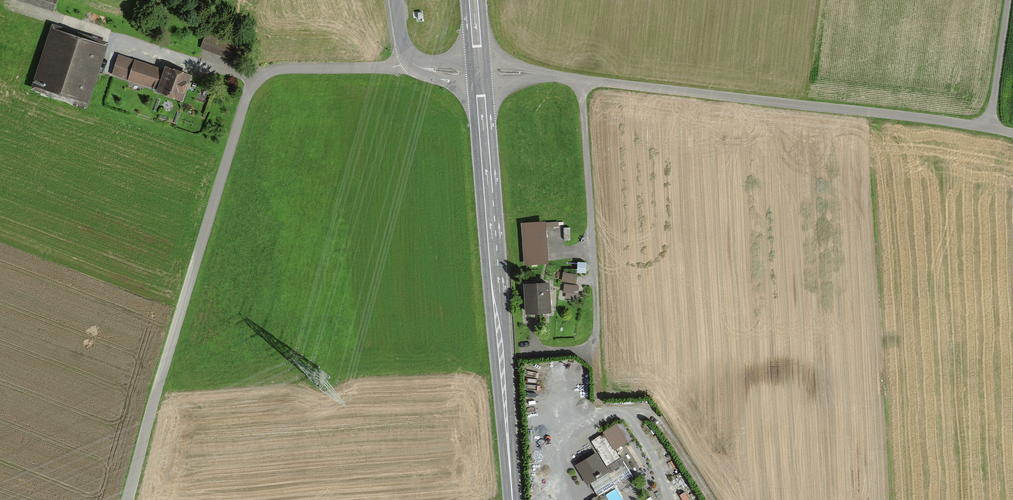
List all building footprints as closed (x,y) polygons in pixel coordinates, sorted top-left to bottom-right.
[(50,8),(53,0),(26,0),(50,8)] [(101,46),(51,30),(32,87),(83,103),(101,46)] [(206,34),(201,48),(235,61),(240,47),(206,34)] [(164,69),(119,54),(113,73),(158,88),(157,91),(183,100),(192,74),(165,65),(164,69)] [(523,224),(523,263),(545,262),(544,223),(523,224)] [(575,274),(563,273),(562,280),(574,282),(575,274)] [(523,283),(525,311),(549,310),(547,281),(523,283)] [(578,297),(579,286),(564,285),(563,296),(578,297)] [(620,442),(611,428),(592,439),(608,464),(619,457),(614,447),(620,442)] [(594,451),(575,462),(588,483),(591,481),(599,494),(631,475),(621,458),(605,468),(594,451)]
